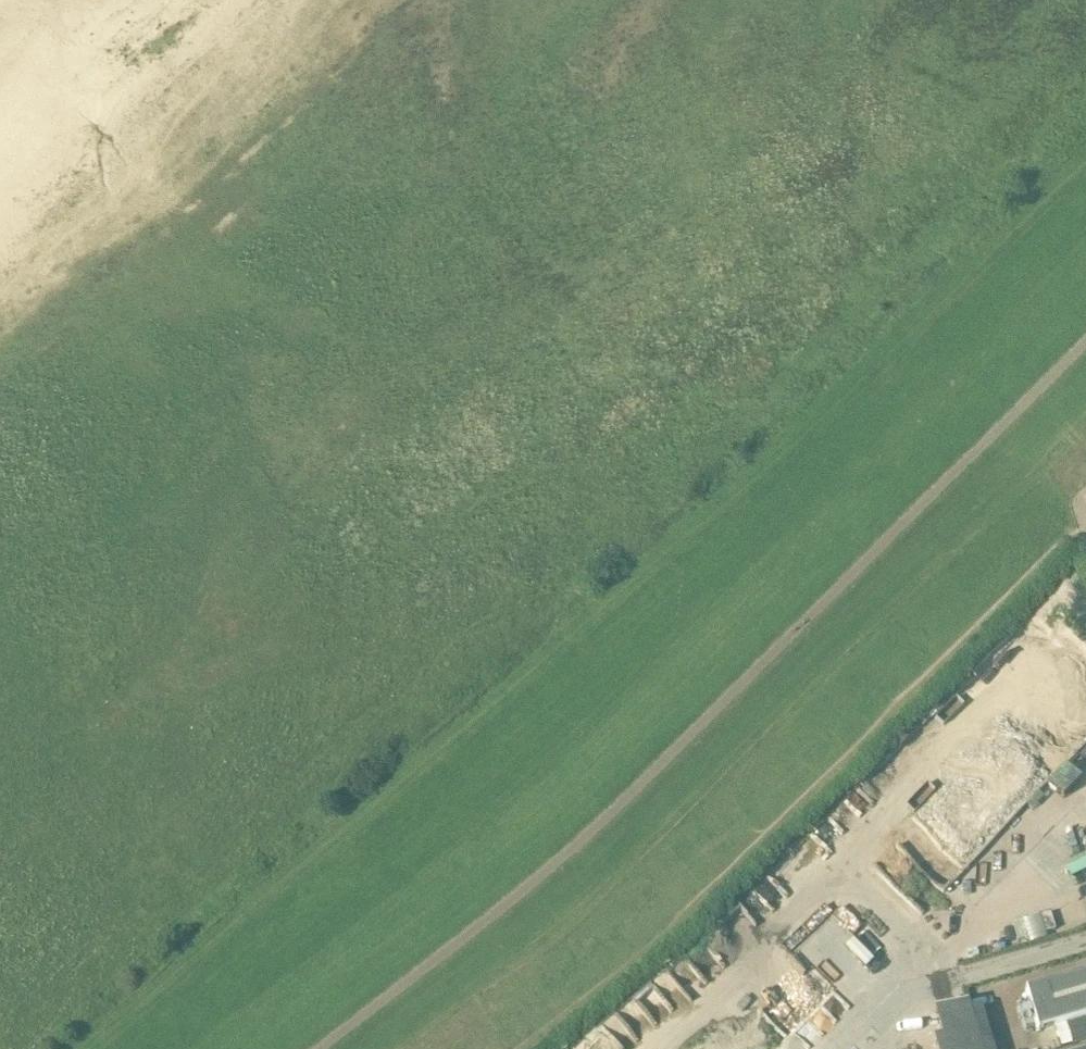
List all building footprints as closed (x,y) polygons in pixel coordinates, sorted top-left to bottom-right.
[(1031,942),(1048,937),(1043,916),(1025,920),(1031,942)] [(1026,990),(1038,1031),(1085,1017),(1085,972),(1026,990)] [(966,1001),(930,1010),(937,1035),(931,1037),(935,1048),(980,1048),(966,1001)] [(1067,1024),(1073,1045),(1085,1041),(1085,1018),(1067,1024)]
